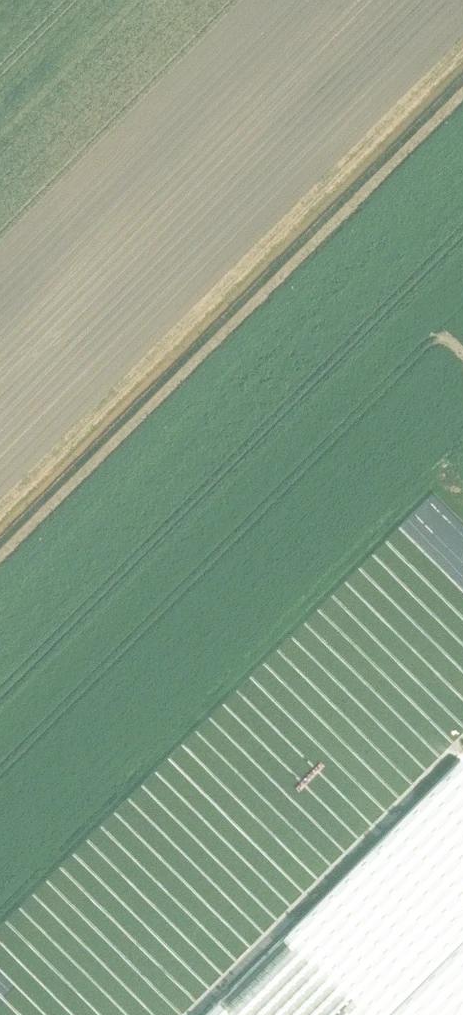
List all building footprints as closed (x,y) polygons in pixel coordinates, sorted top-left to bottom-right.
[(461,759),(205,1014),(462,1014),(462,761),(461,759)]
